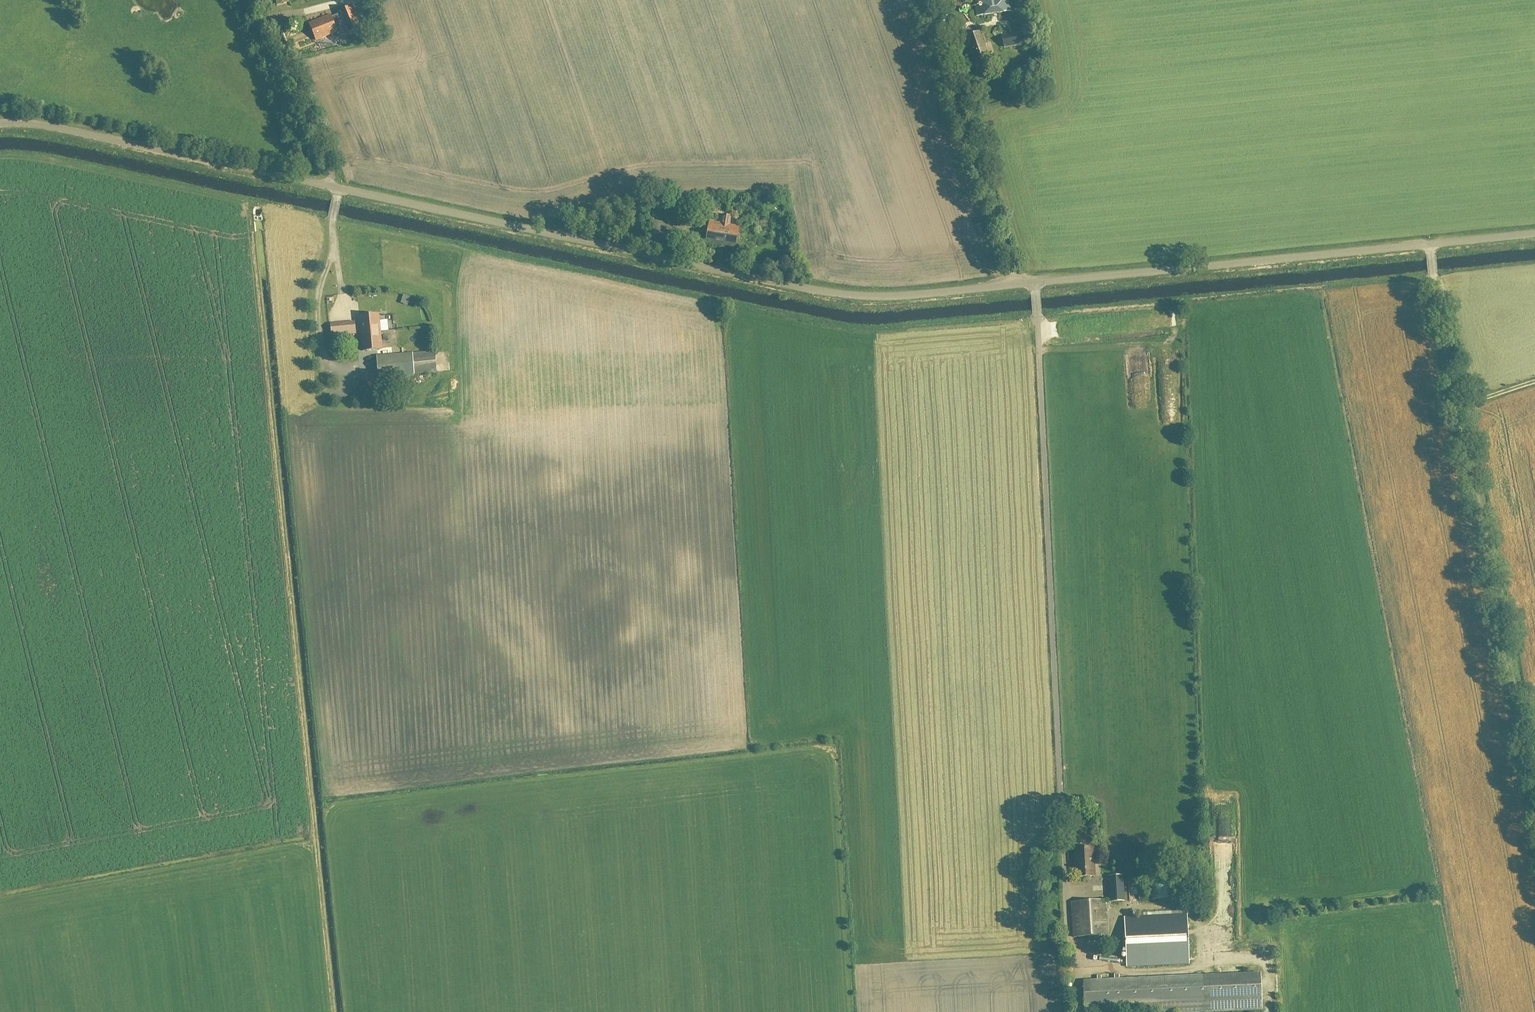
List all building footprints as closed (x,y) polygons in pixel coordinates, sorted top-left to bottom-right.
[(1011,12),(1009,0),(973,0),(975,17),(1011,12)] [(339,15),(331,18),(330,15),(309,24),(316,41),(337,32),(336,29),(343,26),(346,35),(361,29),(352,6),(337,12),(339,15)] [(976,68),(991,62),(985,45),(986,45),(982,32),(963,38),(968,55),(972,54),(976,68)] [(1024,33),(1001,37),(1003,48),(1026,44),(1024,33)] [(721,223),(709,221),(706,244),(735,248),(739,226),(728,224),(730,216),(723,215),(721,223)] [(979,235),(985,233),(983,224),(977,226),(979,235)] [(347,296),(348,308),(359,308),(358,296),(347,296)] [(1178,327),(1177,313),(1162,314),(1162,327),(1178,327)] [(378,315),(359,317),(362,352),(382,350),(378,315)] [(343,336),(342,326),(332,327),(333,337),(343,336)] [(434,353),(364,359),(365,380),(436,374),(434,353)] [(1075,878),(1094,877),(1093,848),(1074,849),(1075,878)] [(1174,870),(1149,871),(1150,901),(1175,900),(1174,870)] [(1109,903),(1121,902),(1120,876),(1109,877),(1109,903)] [(1073,938),(1107,936),(1105,901),(1071,903),(1073,938)] [(1189,965),(1187,926),(1187,916),(1124,919),(1126,968),(1189,965)] [(1261,1011),(1260,976),(1082,983),(1083,1011),(1222,1011),(1261,1011)]
